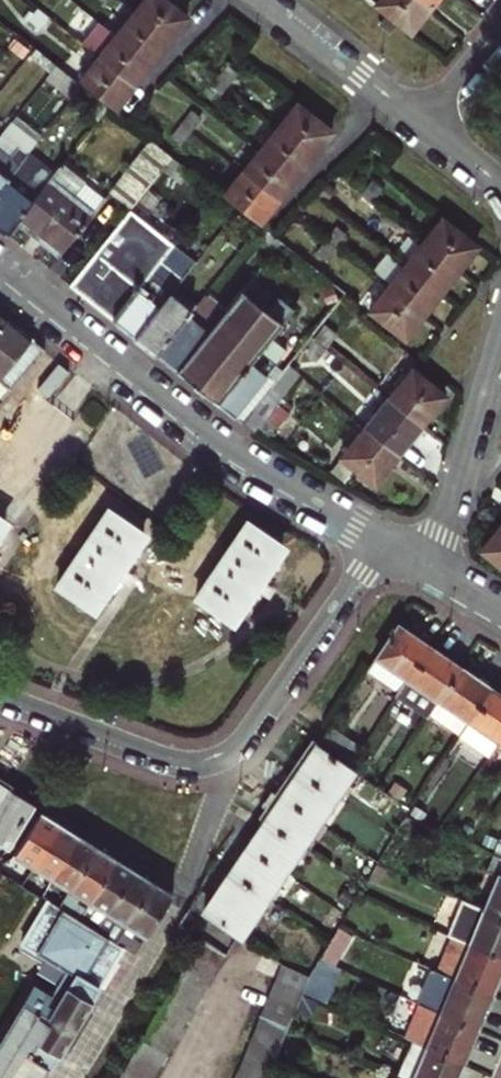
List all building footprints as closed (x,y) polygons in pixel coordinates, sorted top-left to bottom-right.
[(40,13),(48,19),(58,7),(49,0),(40,13)] [(166,0),(145,0),(134,14),(169,42),(188,17),(166,0)] [(418,0),(380,0),(376,6),(389,16),(401,26),(412,34),(430,10),(418,0)] [(439,0),(418,0),(430,10),(439,0)] [(37,33),(48,19),(40,13),(29,27),(37,33)] [(169,42),(134,14),(117,37),(152,65),(169,42)] [(391,37),(401,26),(389,16),(380,27),(391,37)] [(152,65),(117,37),(100,60),(135,87),(152,65)] [(135,87),(100,60),(81,85),(82,86),(108,107),(116,113),(135,87)] [(55,65),(44,78),(71,99),(82,86),(81,85),(55,65)] [(228,68),(218,81),(227,88),(237,75),(228,68)] [(217,100),(227,88),(218,81),(208,93),(217,100)] [(82,86),(71,99),(98,120),(108,107),(82,86)] [(297,104),(279,129),(314,157),(333,133),(297,104)] [(200,120),(192,114),(182,126),(191,132),(200,120)] [(180,145),(191,132),(182,126),(172,139),(180,145)] [(262,151),(296,179),(314,157),(279,129),(262,151)] [(132,208),(172,157),(151,140),(109,193),(130,210),(132,208)] [(27,155),(19,148),(10,159),(0,151),(0,189),(6,182),(27,155)] [(278,201),(296,179),(262,151),(244,174),(278,201)] [(6,182),(0,189),(0,231),(5,235),(15,222),(31,202),(53,175),(27,155),(6,182)] [(53,175),(31,202),(15,222),(59,256),(93,213),(73,198),(85,182),(62,164),(53,175)] [(278,201),(244,174),(226,199),(238,208),(259,225),(278,201)] [(105,198),(85,182),(73,198),(93,213),(105,198)] [(374,182),(364,194),(372,200),(382,188),(374,182)] [(362,213),(372,200),(364,194),(354,207),(362,213)] [(112,320),(172,247),(176,242),(145,218),(150,209),(142,202),(135,210),(132,208),(130,210),(70,287),(112,320)] [(461,271),(480,248),(443,219),(425,242),(461,271)] [(259,225),(252,235),(274,252),(282,243),(273,236),(259,225)] [(338,227),(329,239),(337,246),(346,233),(338,227)] [(325,260),(337,246),(329,239),(317,254),(325,260)] [(425,242),(407,265),(444,294),(461,271),(425,242)] [(169,294),(194,264),(172,247),(112,320),(134,338),(169,294)] [(389,287),(426,316),(444,294),(407,265),(389,287)] [(245,295),(242,292),(217,322),(177,373),(241,424),(267,391),(274,382),(267,376),(273,368),(258,355),(293,310),(278,298),(275,302),(252,286),(245,295)] [(426,316),(389,287),(370,311),(406,340),(426,316)] [(190,311),(169,294),(134,338),(155,355),(190,311)] [(195,305),(190,311),(155,355),(177,373),(217,322),(195,305)] [(10,319),(0,312),(0,331),(10,319)] [(47,349),(10,319),(0,331),(0,396),(3,398),(20,380),(47,349)] [(325,328),(314,341),(326,350),(336,338),(325,328)] [(304,353),(316,362),(326,350),(314,341),(304,353)] [(445,398),(412,372),(389,401),(422,427),(445,398)] [(258,431),(277,408),(282,402),(267,391),(241,424),(256,433),(258,431)] [(422,427),(389,401),(365,431),(399,457),(422,427)] [(288,417),(277,408),(258,431),(269,439),(288,417)] [(399,457),(365,431),(341,461),(375,488),(399,457)] [(143,534),(109,511),(58,586),(93,610),(143,534)] [(283,547),(247,523),(195,600),(231,623),(283,547)] [(483,551),(500,565),(500,528),(483,551)] [(399,692),(430,645),(399,624),(367,671),(399,692)] [(460,666),(430,645),(399,692),(396,696),(426,717),(428,713),(460,666)] [(490,687),(460,666),(428,713),(459,734),(490,687)] [(459,734),(490,756),(500,742),(500,739),(500,695),(490,687),(459,734)] [(353,761),(363,746),(331,726),(321,740),(353,761)] [(318,745),(300,772),(335,794),(352,768),(318,745)] [(284,796),(318,819),(333,829),(349,804),(335,794),(300,772),(284,796)] [(4,849),(32,805),(7,789),(0,800),(0,847),(4,849)] [(284,796),(267,821),(302,844),(318,819),(284,796)] [(5,871),(24,883),(61,823),(43,811),(18,851),(5,871)] [(302,844),(267,821),(250,846),(285,870),(302,844)] [(49,884),(81,835),(61,823),(24,883),(42,895),(47,888),(49,884)] [(72,888),(99,846),(81,835),(49,884),(58,890),(64,883),(72,888)] [(117,858),(99,846),(72,888),(67,896),(64,900),(60,906),(71,914),(78,918),(82,911),(75,907),(83,895),(90,899),(117,858)] [(268,895),(285,870),(250,846),(233,872),(268,895)] [(500,918),(500,859),(495,856),(488,872),(498,876),(484,911),(500,918)] [(100,921),(107,910),(110,910),(135,869),(117,858),(90,899),(82,911),(78,918),(95,928),(100,921)] [(128,923),(155,882),(135,869),(110,910),(107,910),(100,921),(95,928),(116,942),(124,930),(128,923)] [(268,895),(233,872),(206,912),(241,935),(268,895)] [(172,893),(155,882),(128,923),(124,930),(116,942),(123,946),(124,944),(136,953),(143,942),(147,935),(172,893)] [(42,895),(47,898),(60,906),(64,900),(47,888),(42,895)] [(74,1040),(71,1033),(78,1021),(85,1020),(91,1011),(88,1004),(123,946),(116,942),(95,928),(78,918),(71,914),(60,906),(47,898),(21,942),(66,969),(40,1013),(24,1003),(0,1044),(0,1077),(39,1077),(46,1066),(50,1068),(61,1049),(69,1048),(74,1040)] [(456,938),(500,957),(500,918),(484,911),(470,905),(456,938)] [(194,952),(218,968),(226,953),(203,937),(194,952)] [(500,970),(500,957),(456,938),(441,973),(490,994),(490,995),(500,970)] [(194,952),(185,967),(209,981),(218,968),(194,952)] [(311,976),(284,965),(278,980),(305,992),(311,976)] [(185,967),(177,980),(201,995),(209,981),(185,967)] [(441,973),(427,1007),(476,1028),(490,995),(490,994),(441,973)] [(177,980),(169,995),(193,1009),(201,995),(177,980)] [(305,992),(278,980),(271,996),(298,1008),(303,997),(305,992)] [(169,995),(160,1009),(184,1024),(193,1009),(169,995)] [(298,1008),(271,996),(265,1011),(292,1022),(298,1008)] [(412,1042),(462,1063),(476,1028),(427,1007),(412,1042)] [(151,1023),(176,1038),(184,1024),(160,1009),(151,1023)] [(265,1011),(258,1026),(285,1037),(288,1030),(292,1022),(265,1011)] [(74,1040),(85,1020),(78,1021),(71,1033),(74,1040)] [(151,1023),(143,1037),(168,1052),(176,1038),(151,1023)] [(279,1053),(285,1037),(258,1026),(252,1041),(279,1053)] [(143,1037),(135,1051),(159,1066),(168,1052),(143,1037)] [(274,1065),(279,1053),(252,1041),(246,1056),(273,1067),(274,1065)] [(397,1076),(403,1077),(455,1077),(462,1063),(412,1042),(397,1076)] [(126,1066),(147,1077),(152,1077),(159,1066),(135,1051),(126,1066)] [(239,1072),(254,1077),(268,1077),(273,1067),(246,1056),(239,1072)] [(119,1077),(147,1077),(126,1066),(119,1077)]
